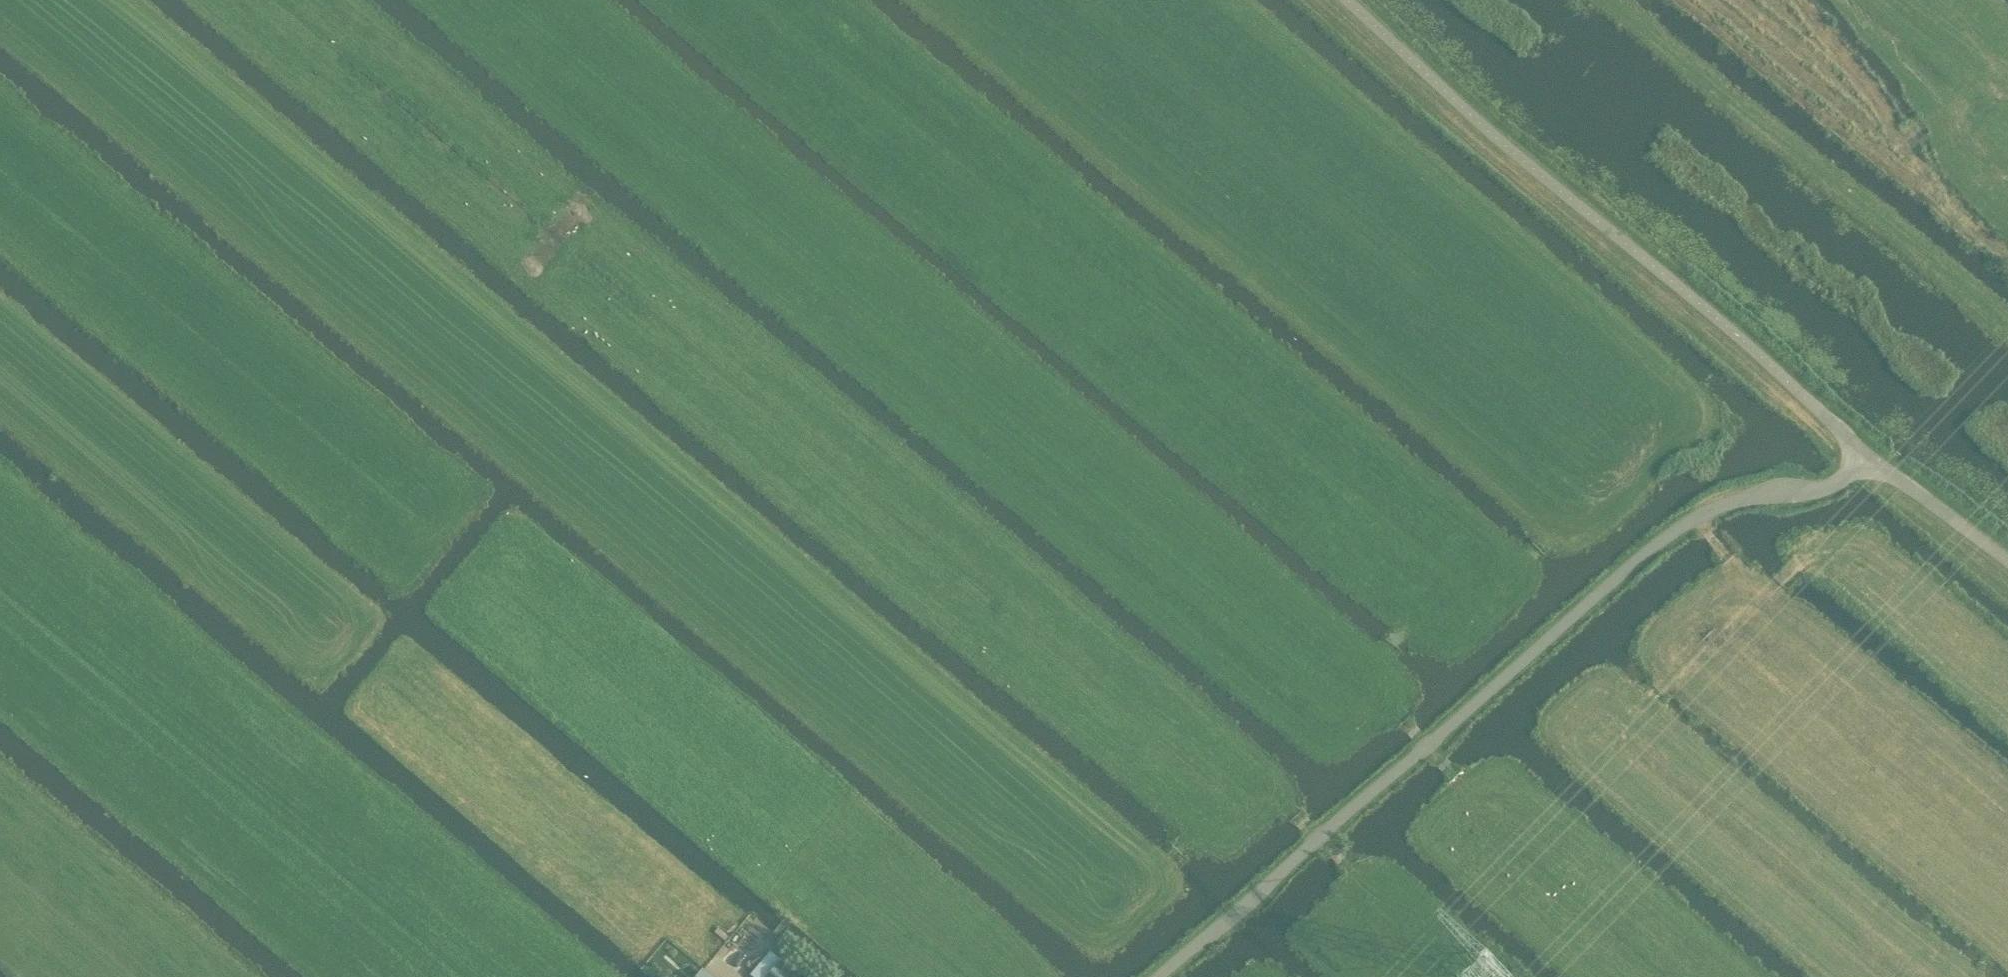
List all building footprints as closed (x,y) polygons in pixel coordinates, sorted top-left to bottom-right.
[(750,975),(753,976),(768,976),(781,961),(770,951),(750,975)] [(785,956),(781,961),(768,976),(811,976),(785,956)]
